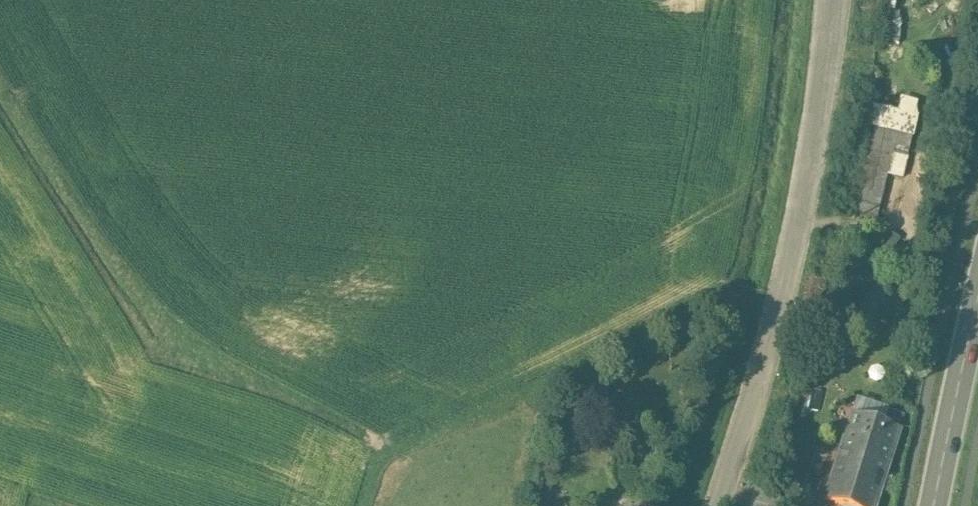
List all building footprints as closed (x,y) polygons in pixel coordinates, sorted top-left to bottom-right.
[(915,104),(903,102),(900,113),(901,114),(897,131),(912,135),(916,118),(915,104)] [(900,113),(872,107),(849,207),(878,214),(897,131),(901,114),(900,113)] [(856,413),(825,500),(841,505),(874,505),(901,429),(856,413)] [(550,484),(541,482),(537,497),(547,499),(550,484)]
